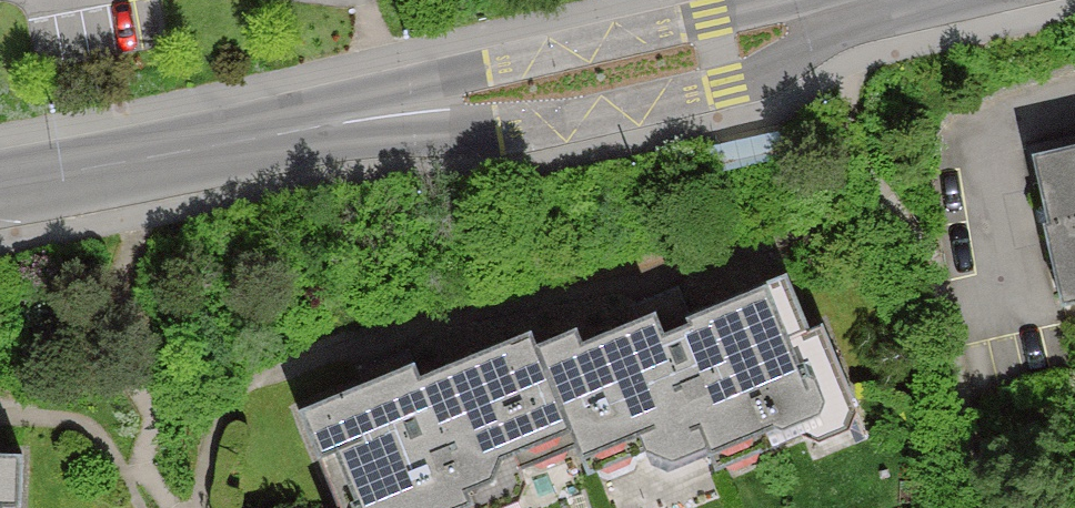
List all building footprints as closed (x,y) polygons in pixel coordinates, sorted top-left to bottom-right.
[(1044,165),(1069,304),(1074,303),(1074,159),(1044,165)] [(674,309),(557,350),(599,469),(705,432),(721,479),(838,438),(791,308),(686,345),(674,309)] [(324,433),(350,507),(505,507),(503,503),(599,469),(557,350),(324,433)] [(38,472),(0,471),(0,507),(37,507),(38,472)]
